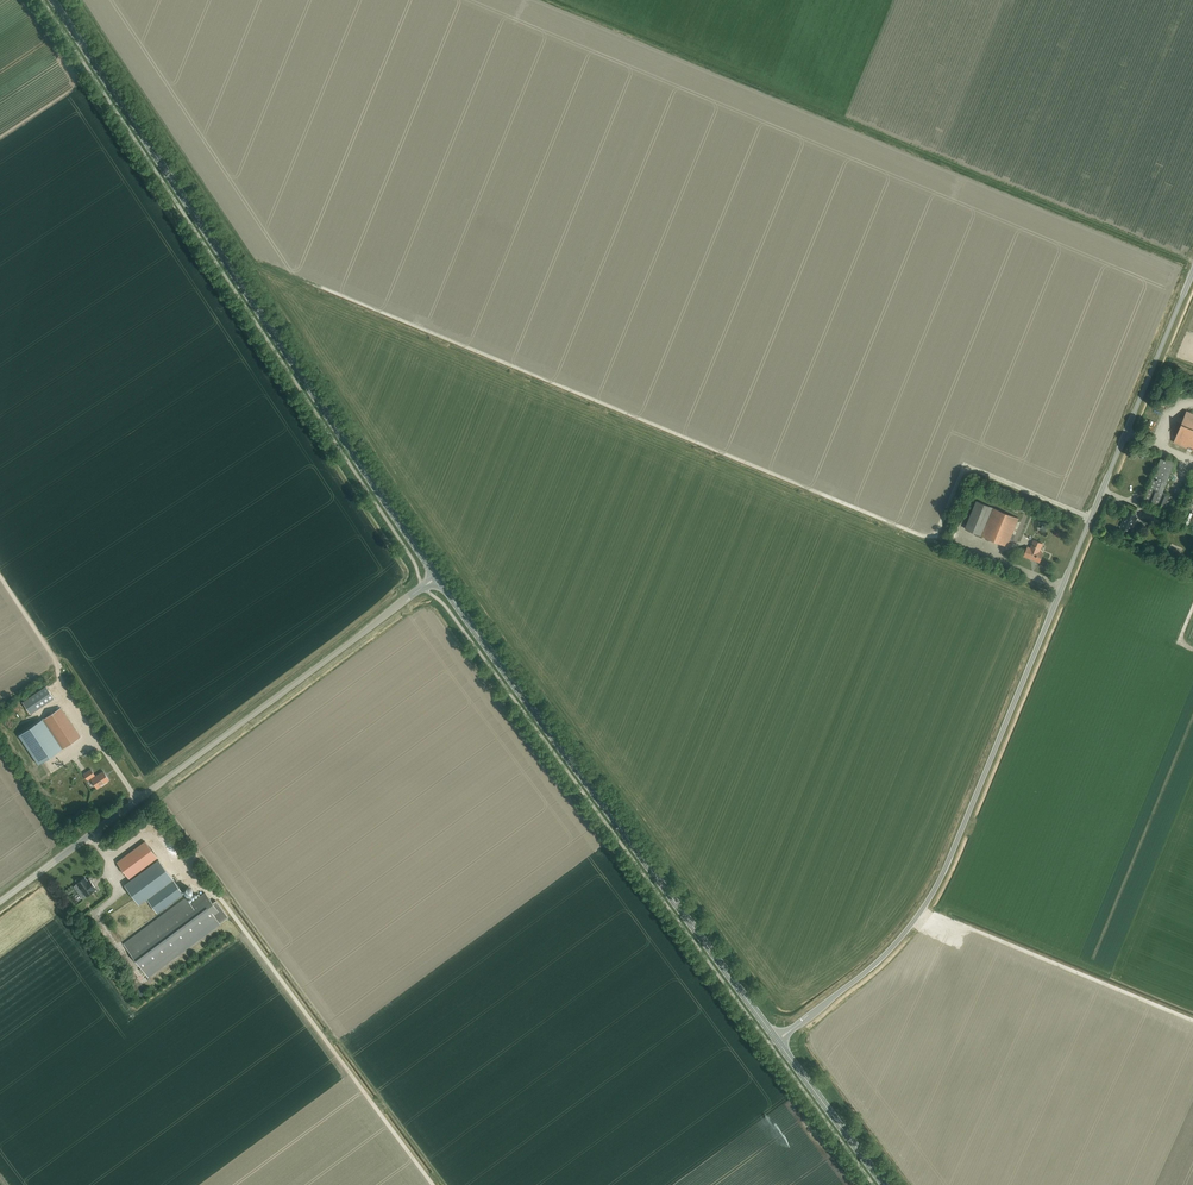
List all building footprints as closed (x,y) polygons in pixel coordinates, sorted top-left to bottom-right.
[(1174,442),(1192,450),(1192,414),(1187,411),(1181,424),(1174,442)] [(1167,511),(1173,496),(1163,492),(1175,462),(1167,458),(1166,461),(1160,458),(1143,501),(1167,511)] [(965,528),(981,535),(992,507),(976,501),(965,528)] [(1018,518),(992,507),(981,535),(1007,546),(1018,518)] [(1134,526),(1137,517),(1125,512),(1123,517),(1124,518),(1121,527),(1130,531),(1132,525),(1134,526)] [(1144,512),(1141,518),(1151,522),(1154,516),(1144,512)] [(1039,562),(1043,553),(1039,552),(1043,543),(1034,540),(1030,548),(1027,547),(1024,556),(1039,562)] [(30,714),(54,698),(46,686),(22,702),(30,714)] [(61,708),(44,719),(63,748),(80,737),(61,708)] [(44,719),(43,718),(19,735),(39,765),(63,748),(44,719)] [(97,788),(109,780),(103,771),(95,776),(90,769),(83,774),(87,780),(90,778),(97,788)] [(145,841),(137,847),(117,862),(129,878),(157,858),(145,841)] [(147,899),(173,880),(158,860),(125,885),(139,904),(147,898),(147,899)] [(77,884),(74,886),(78,891),(80,889),(86,897),(96,889),(89,879),(87,881),(85,878),(76,884),(77,884)] [(183,893),(173,880),(147,899),(157,912),(183,893)] [(183,880),(178,885),(182,889),(187,884),(183,880)] [(189,888),(189,887),(188,888),(187,888),(186,888),(186,889),(185,889),(185,890),(185,891),(185,892),(185,893),(185,894),(186,894),(186,895),(187,895),(188,895),(189,896),(189,895),(190,895),(191,895),(191,894),(192,894),(192,893),(193,892),(193,891),(192,890),(192,889),(191,889),(191,888),(190,888),(189,888)] [(205,893),(128,950),(143,971),(221,914),(205,893)]
